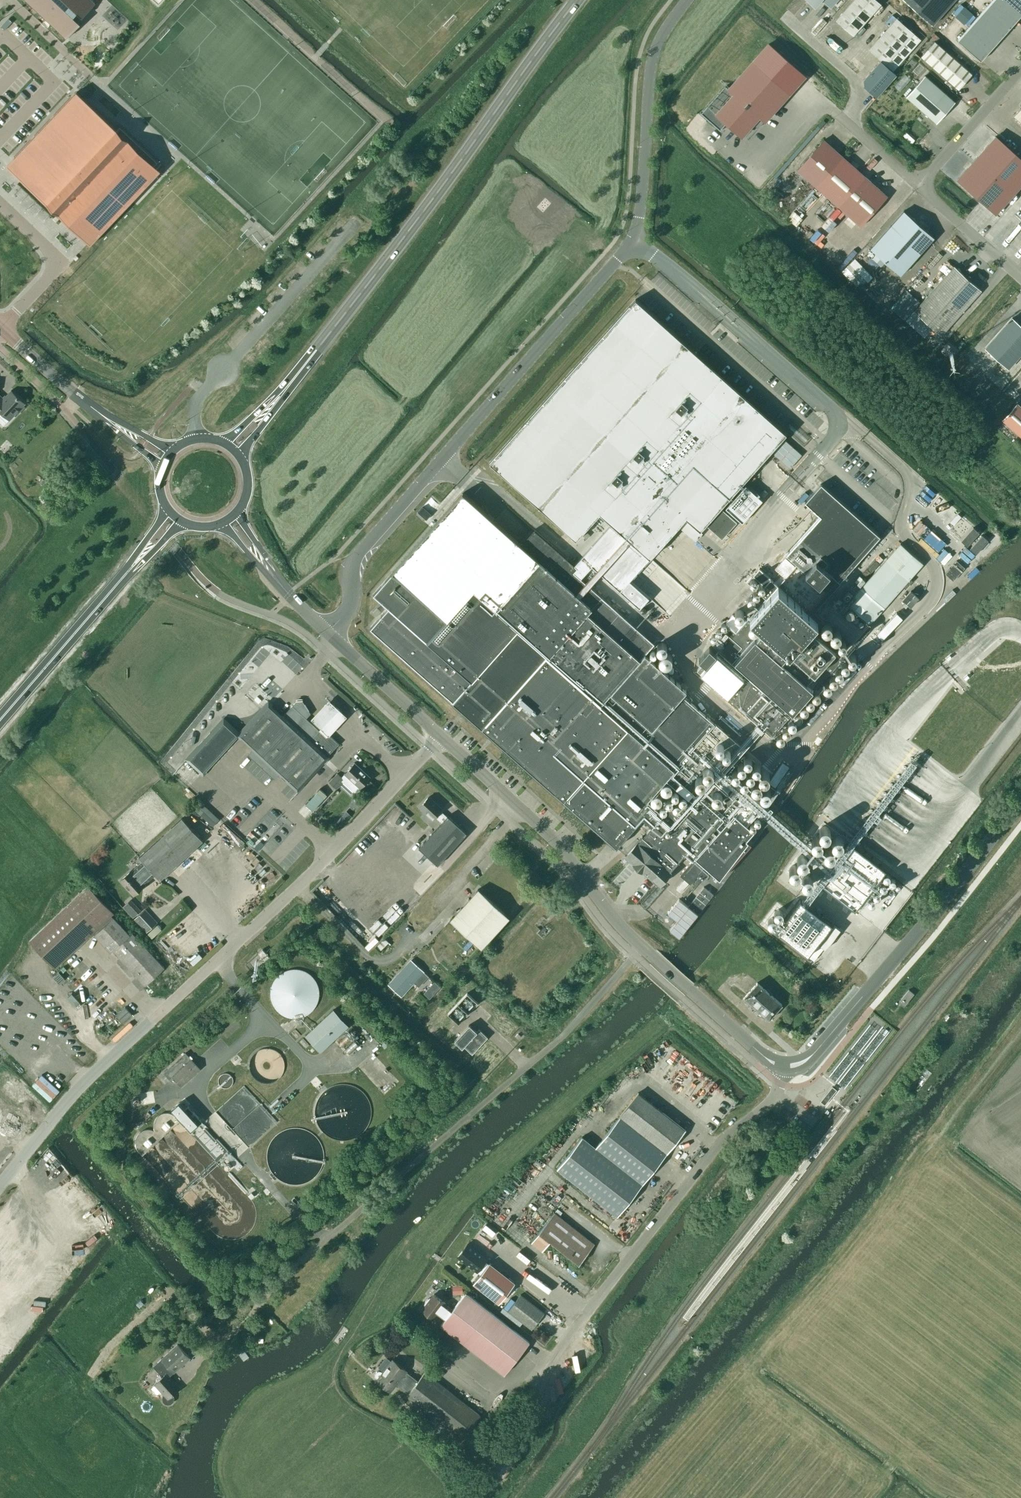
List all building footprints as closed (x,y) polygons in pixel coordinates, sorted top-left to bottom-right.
[(92,0),(26,0),(67,38),(80,23),(78,21),(81,17),(82,18),(96,3),(92,0)] [(880,4),(876,0),(854,0),(837,20),(853,34),(880,4)] [(954,0),(904,0),(932,25),(954,0)] [(988,6),(1011,27),(1020,15),(1003,0),(993,0),(988,6)] [(1020,15),(1020,0),(1003,0),(1020,15)] [(988,6),(978,18),(1001,38),(1011,27),(988,6)] [(978,18),(968,29),(991,49),(1001,38),(978,18)] [(880,61),(864,79),(864,86),(876,96),(896,74),(889,69),(890,67),(893,69),(920,39),(897,19),(870,49),(885,63),(884,64),(880,61)] [(981,61),(991,49),(968,29),(958,40),(981,61)] [(958,89),(972,74),(934,41),(921,56),(958,89)] [(725,86),(701,113),(720,131),(721,130),(720,129),(726,123),(740,136),(752,123),(764,134),(775,120),(769,115),(788,93),(753,62),(728,89),(725,86)] [(955,102),(925,75),(906,97),(936,123),(955,102)] [(116,129),(76,91),(14,157),(45,187),(38,195),(90,245),(132,200),(150,181),(152,178),(152,179),(164,167),(162,166),(156,172),(152,169),(158,162),(120,126),(120,125),(116,129)] [(971,164),(1009,197),(1020,184),(1020,159),(995,136),(971,164)] [(824,140),(797,170),(861,226),(887,196),(824,140)] [(1009,197),(971,164),(957,179),(995,213),(1009,197)] [(934,237),(904,210),(870,248),(900,275),(934,237)] [(829,242),(836,232),(824,222),(816,232),(829,242)] [(981,290),(954,266),(943,279),(941,277),(936,281),(938,283),(914,311),(941,335),(981,290)] [(700,530),(786,434),(635,299),(489,462),(576,540),(592,521),(599,513),(649,558),(685,517),(700,530)] [(1012,318),(985,348),(1008,368),(1020,354),(1020,326),(1012,318)] [(941,351),(945,355),(952,347),(947,343),(941,351)] [(1006,384),(994,400),(1002,407),(1015,391),(1006,384)] [(0,398),(0,410),(2,412),(0,414),(0,416),(7,422),(10,419),(16,412),(17,414),(24,406),(23,405),(25,403),(11,391),(3,400),(1,397),(0,398)] [(1017,402),(1001,419),(1020,437),(1020,406),(1017,402)] [(879,536),(820,483),(804,501),(820,516),(785,554),(828,592),(879,536)] [(388,607),(370,627),(453,701),(453,702),(462,710),(601,834),(601,835),(602,836),(602,835),(609,841),(608,841),(609,842),(610,842),(616,847),(642,817),(652,826),(642,837),(627,854),(627,853),(625,855),(626,855),(634,862),(633,864),(641,871),(642,870),(651,878),(651,877),(652,878),(652,880),(657,884),(659,883),(660,884),(671,872),(670,870),(684,853),(692,860),(680,873),(685,878),(676,888),(686,897),(696,885),(706,874),(708,876),(712,871),(714,873),(739,846),(719,830),(725,822),(745,839),(754,828),(748,823),(757,813),(760,816),(768,807),(765,804),(766,804),(752,792),(739,807),(731,801),(740,790),(738,788),(741,783),(742,784),(743,784),(744,784),(745,784),(746,783),(747,783),(748,782),(748,781),(748,780),(748,779),(748,778),(747,777),(746,776),(746,775),(747,776),(748,776),(749,777),(750,777),(751,777),(752,777),(752,776),(753,776),(753,775),(754,775),(754,774),(754,773),(754,772),(754,771),(753,770),(752,769),(751,769),(752,768),(753,769),(754,770),(755,770),(756,770),(757,770),(758,770),(759,769),(759,768),(760,767),(760,766),(760,765),(760,764),(759,763),(758,762),(757,762),(758,761),(751,755),(751,756),(750,756),(750,755),(749,755),(748,755),(748,754),(747,754),(746,754),(746,755),(745,755),(744,755),(744,756),(743,757),(743,758),(743,759),(743,760),(744,761),(744,762),(745,762),(746,762),(745,763),(744,763),(744,762),(743,762),(742,761),(741,761),(740,761),(740,762),(739,762),(738,763),(737,764),(737,765),(737,766),(737,767),(738,767),(738,768),(739,769),(740,769),(739,770),(738,770),(738,769),(737,769),(737,768),(736,768),(735,768),(734,768),(733,769),(732,770),(732,771),(731,771),(731,772),(731,773),(722,775),(718,771),(727,761),(734,767),(746,753),(714,724),(714,723),(682,694),(686,690),(645,653),(654,643),(642,633),(649,624),(619,598),(612,606),(573,572),(577,568),(540,534),(526,550),(462,493),(392,573),(392,572),(373,594),(388,607)] [(736,522),(721,508),(706,525),(721,538),(736,522)] [(969,524),(961,532),(964,535),(959,541),(977,558),(990,544),(969,524)] [(890,543),(881,536),(862,558),(870,565),(890,543)] [(900,543),(847,603),(869,623),(923,563),(900,543)] [(953,580),(965,567),(956,560),(944,573),(953,580)] [(817,620),(778,585),(700,672),(776,739),(777,739),(847,660),(810,628),(817,620)] [(272,705),(269,702),(240,734),(224,719),(187,759),(203,774),(238,737),(240,739),(243,737),(254,747),(247,754),(274,779),(281,772),(289,780),(288,781),(297,790),(328,757),(328,756),(339,744),(331,736),(329,734),(323,734),(310,722),(306,718),(310,713),(302,700),(297,701),(282,717),(271,707),(272,705)] [(324,707),(310,722),(323,734),(329,734),(331,736),(342,724),(348,718),(329,701),(324,707)] [(371,777),(354,762),(344,773),(360,788),(371,777)] [(343,781),(336,774),(328,781),(336,789),(343,781)] [(320,788),(317,791),(305,804),(312,811),(327,795),(320,788)] [(438,865),(467,833),(448,815),(447,816),(441,810),(442,809),(428,796),(419,806),(433,819),(435,816),(441,822),(418,847),(438,865)] [(213,828),(220,821),(203,805),(196,813),(213,828)] [(348,821),(343,816),(337,822),(342,827),(348,821)] [(144,884),(155,874),(160,880),(203,841),(182,818),(139,857),(143,861),(132,870),(131,869),(120,880),(128,889),(129,889),(134,894),(145,884),(144,884)] [(886,870),(854,846),(823,886),(855,910),(886,870)] [(114,912),(108,906),(88,885),(29,940),(55,968),(93,932),(95,933),(94,934),(110,952),(113,950),(145,985),(164,967),(132,932),(130,934),(114,916),(113,917),(111,915),(114,912)] [(478,889),(462,906),(450,919),(481,947),(509,917),(478,889)] [(339,917),(348,907),(331,892),(322,902),(339,917)] [(141,910),(131,899),(123,906),(133,917),(141,910)] [(832,923),(800,899),(775,931),(807,956),(832,923)] [(144,910),(135,919),(147,932),(156,924),(144,910)] [(161,929),(157,924),(147,933),(152,938),(161,929)] [(362,924),(353,932),(365,944),(374,936),(362,924)] [(265,960),(269,956),(262,949),(258,953),(265,960)] [(265,961),(257,952),(247,961),(256,970),(265,961)] [(392,986),(401,994),(413,981),(419,986),(428,976),(412,961),(407,967),(407,966),(400,973),(402,975),(392,986)] [(299,969),(295,968),(291,969),(286,970),(283,972),(279,974),(276,977),(274,981),(272,985),(271,989),(270,993),(271,997),(272,1001),(274,1005),(276,1009),(279,1012),(283,1014),(286,1016),(291,1017),(295,1018),(299,1017),(303,1016),(307,1014),(311,1012),(314,1009),(316,1005),(318,1001),(319,997),(319,993),(319,989),(318,985),(316,981),(314,977),(311,974),(307,972),(303,970),(299,969)] [(98,976),(92,979),(95,985),(101,982),(98,976)] [(781,1005),(782,1004),(757,982),(743,997),(768,1019),(769,1019),(781,1005)] [(914,993),(909,989),(899,1001),(904,1005),(914,993)] [(456,996),(457,1010),(456,1010),(456,1012),(450,1013),(451,1023),(457,1022),(457,1019),(464,1018),(463,1012),(469,1012),(469,1010),(473,1009),(471,994),(456,996)] [(132,1014),(125,1006),(115,1014),(122,1022),(132,1014)] [(348,1025),(333,1009),(304,1035),(320,1051),(348,1025)] [(472,1053),(487,1037),(479,1028),(476,1031),(469,1024),(454,1040),(462,1047),(464,1045),(472,1053)] [(81,1031),(76,1038),(86,1045),(91,1039),(81,1031)] [(376,1056),(384,1051),(381,1047),(373,1051),(376,1056)] [(200,1068),(191,1058),(184,1065),(178,1059),(164,1072),(172,1081),(175,1081),(176,1080),(181,1086),(200,1068)] [(617,1215),(685,1129),(638,1092),(619,1115),(620,1116),(607,1132),(595,1147),(581,1136),(556,1168),(617,1215)] [(542,1249),(550,1240),(579,1263),(594,1244),(554,1212),(531,1241),(542,1249)] [(483,1223),(476,1233),(497,1248),(504,1237),(483,1223)] [(468,1243),(458,1256),(480,1274),(488,1263),(484,1260),(485,1259),(482,1256),(483,1254),(468,1243)] [(0,1258),(0,1302),(21,1275),(0,1258)] [(491,1297),(499,1303),(500,1302),(515,1282),(489,1262),(488,1263),(480,1274),(473,1282),(491,1297)] [(462,1293),(461,1284),(451,1285),(452,1294),(462,1293)] [(452,1309),(444,1319),(440,1324),(504,1374),(529,1341),(466,1292),(452,1309)] [(444,1319),(452,1309),(444,1303),(445,1302),(434,1294),(430,1298),(429,1297),(427,1298),(425,1300),(424,1302),(424,1304),(425,1305),(422,1309),(433,1318),(437,1313),(444,1319)] [(544,1313),(520,1294),(508,1310),(532,1329),(544,1313)] [(499,1303),(491,1297),(488,1302),(496,1308),(500,1302),(499,1303)] [(409,1331),(406,1328),(401,1329),(398,1333),(398,1337),(402,1341),(406,1341),(411,1336),(409,1331)] [(153,1366),(162,1376),(152,1385),(153,1386),(155,1384),(164,1394),(163,1395),(162,1398),(163,1401),(165,1403),(168,1404),(171,1403),(173,1401),(174,1398),(173,1395),(172,1394),(179,1388),(169,1376),(190,1358),(177,1344),(153,1366)] [(393,1359),(383,1372),(381,1370),(379,1370),(377,1371),(375,1373),(375,1375),(376,1377),(377,1379),(377,1380),(390,1390),(395,1383),(408,1393),(406,1395),(413,1400),(412,1401),(412,1402),(411,1402),(411,1403),(411,1404),(411,1405),(411,1406),(411,1407),(411,1408),(412,1409),(413,1410),(413,1411),(414,1411),(414,1412),(419,1405),(461,1438),(480,1415),(425,1372),(418,1381),(405,1371),(406,1370),(393,1359)]
